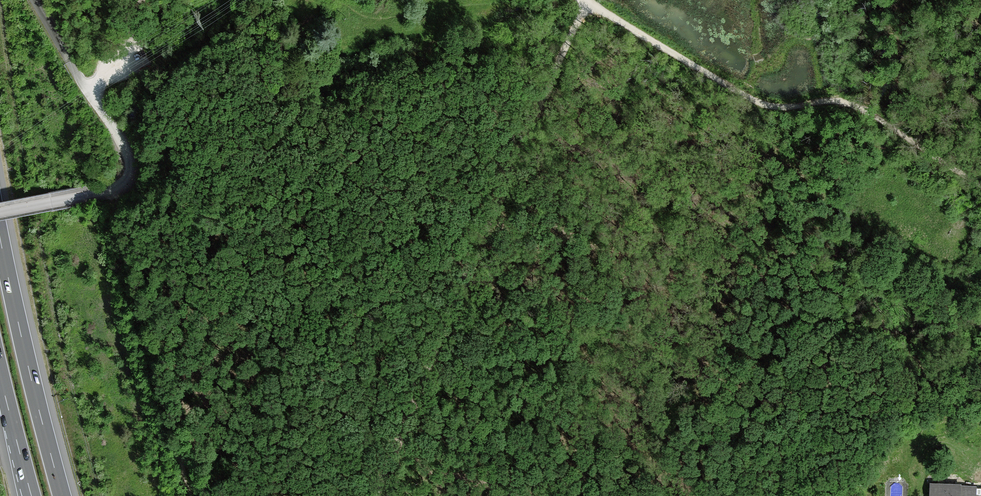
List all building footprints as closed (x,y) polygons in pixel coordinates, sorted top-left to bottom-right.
[(930,495),(977,495),(977,494),(980,494),(980,488),(977,488),(977,486),(962,485),(962,484),(930,483),(930,495)]
